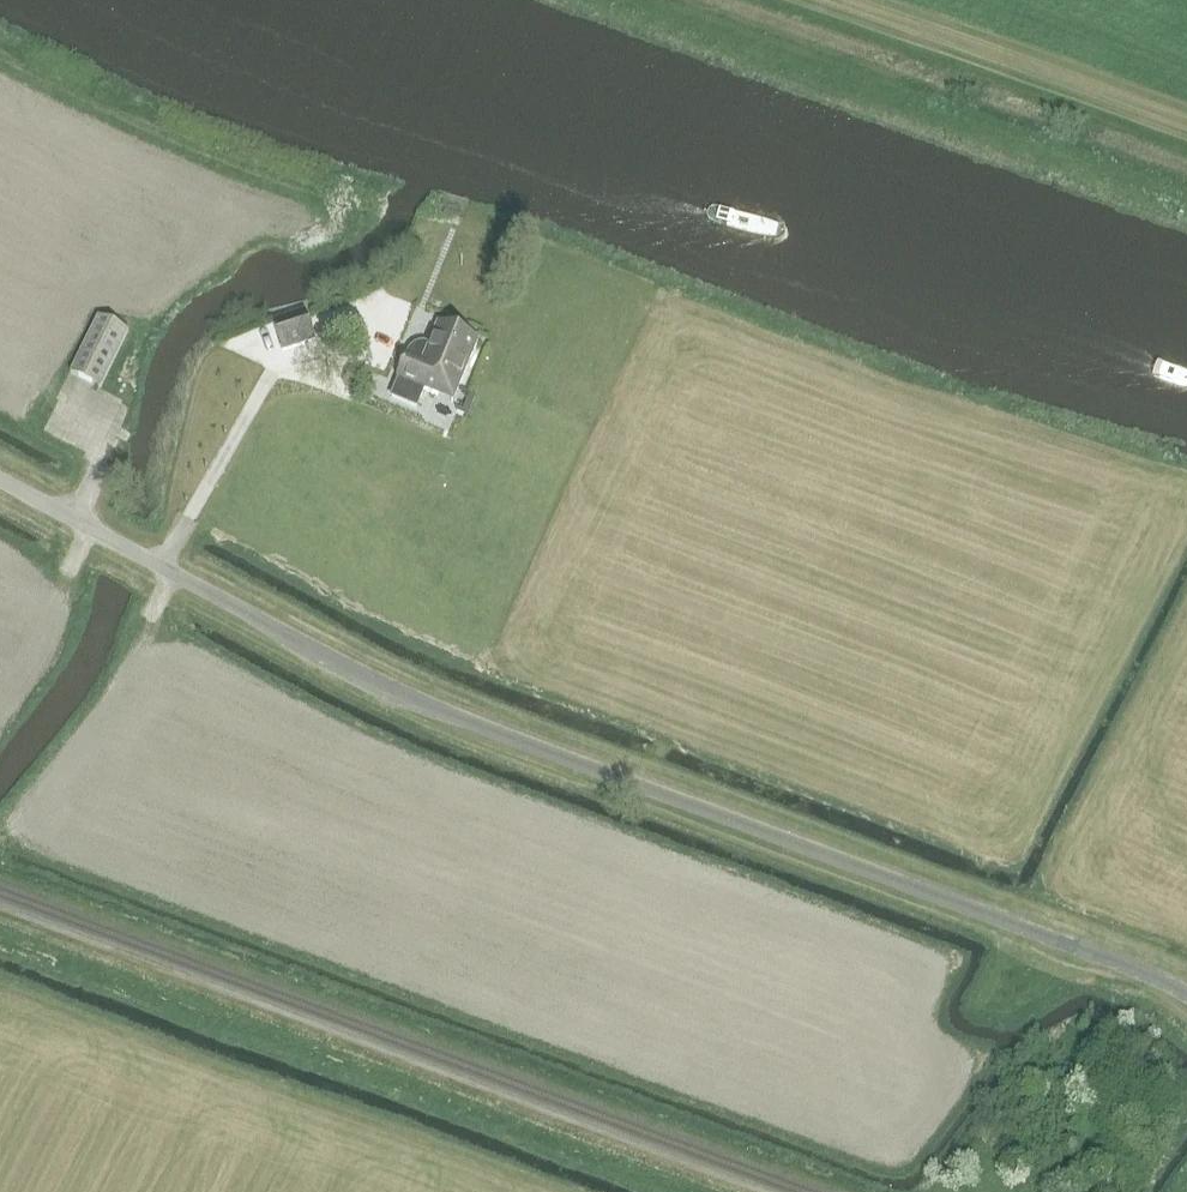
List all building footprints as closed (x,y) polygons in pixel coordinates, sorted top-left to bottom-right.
[(282,351),(314,341),(305,311),(272,320),(282,351)] [(72,369),(103,384),(131,327),(101,312),(72,369)] [(437,323),(429,344),(424,342),(418,342),(413,344),(411,346),(409,348),(408,349),(396,378),(398,378),(390,396),(416,407),(423,390),(453,402),(479,340),(470,337),(437,323)]
